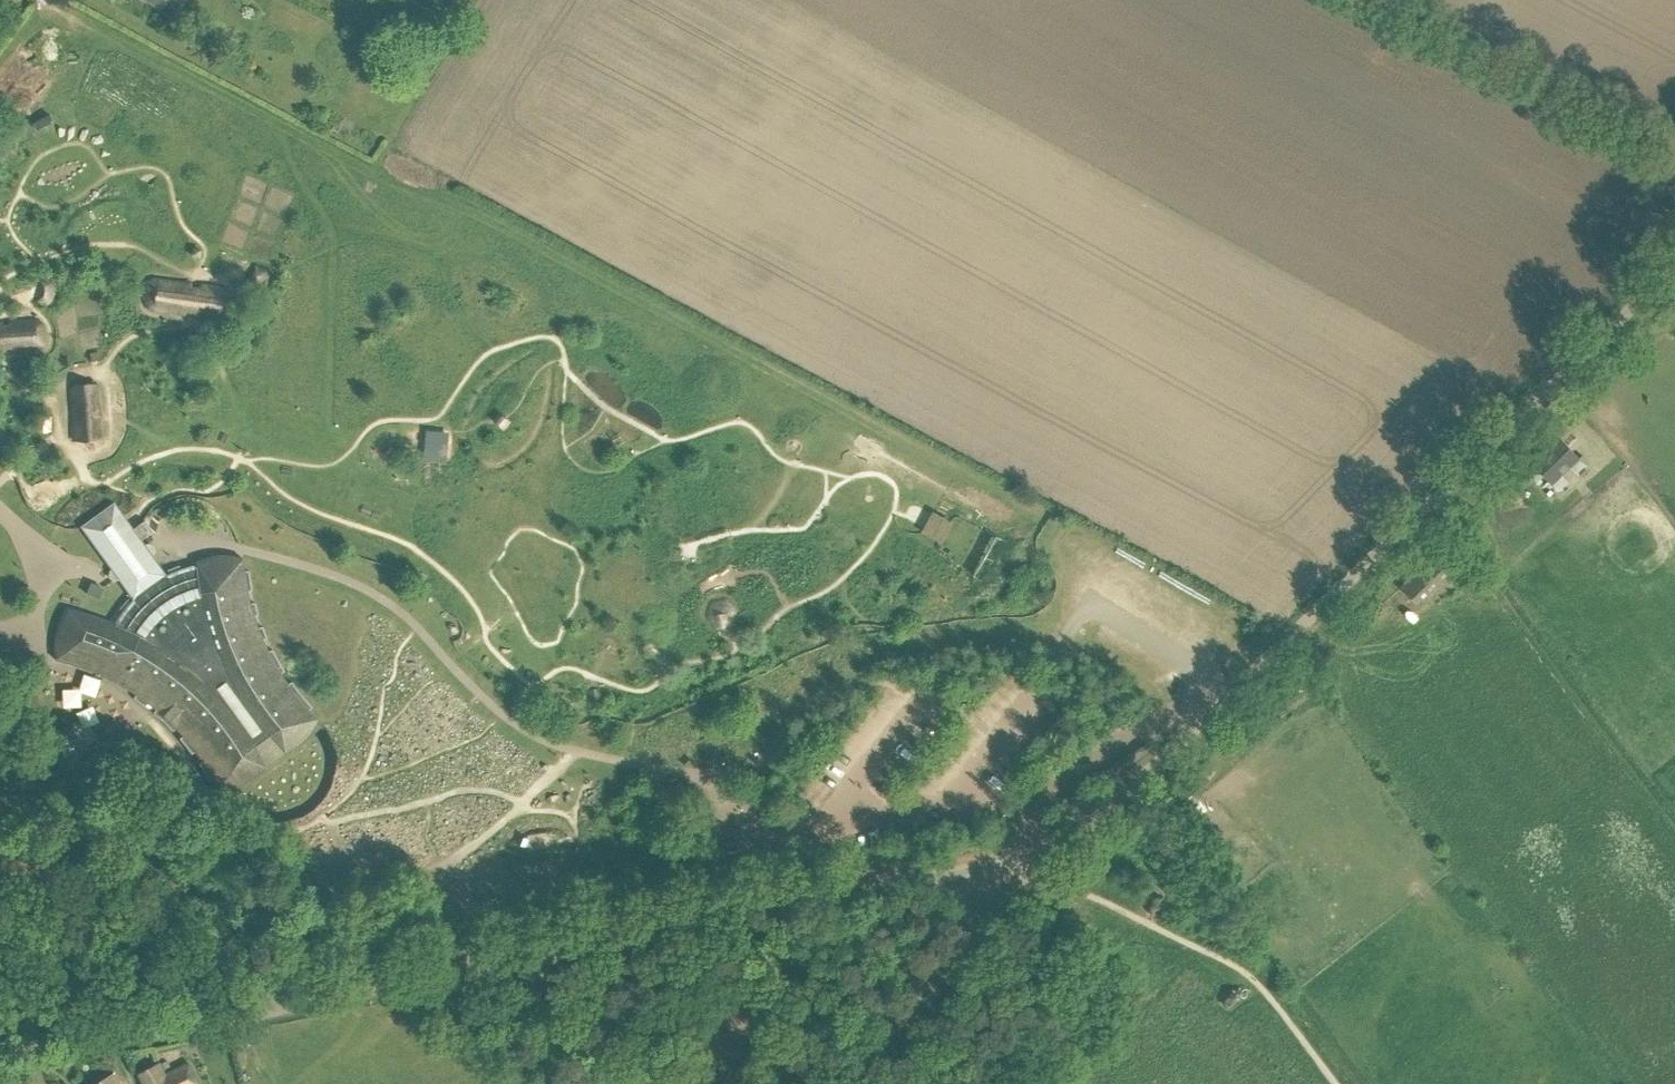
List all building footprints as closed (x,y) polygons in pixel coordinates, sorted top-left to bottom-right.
[(157,10),(165,0),(143,0),(157,10)] [(230,291),(150,281),(146,307),(226,318),(230,291)] [(43,346),(40,321),(0,324),(0,349),(43,346)] [(72,388),(74,440),(99,438),(95,387),(72,388)] [(1533,464),(1553,485),(1581,459),(1561,438),(1533,464)] [(55,654),(56,659),(77,665),(97,673),(117,683),(135,694),(133,697),(145,706),(147,703),(155,709),(153,712),(163,721),(172,731),(175,728),(182,735),(179,738),(191,753),(195,751),(202,761),(198,763),(208,780),(212,778),(218,789),(224,788),(231,786),(237,784),(243,782),(249,779),(254,775),(259,771),(264,766),(265,758),(276,751),(284,752),(292,747),(299,741),(305,734),(311,726),(316,718),(308,710),(311,706),(300,694),(291,681),(287,684),(280,673),(283,671),(271,649),(268,651),(262,639),(266,638),(261,626),(257,628),(253,616),(257,614),(254,603),(250,603),(247,591),(251,590),(248,570),(244,571),(243,558),(231,555),(218,555),(206,557),(196,562),(196,565),(189,567),(180,569),(179,565),(167,570),(169,574),(162,577),(145,552),(137,540),(150,530),(142,519),(137,524),(131,529),(112,506),(80,528),(111,574),(127,598),(123,603),(120,608),(123,611),(114,624),(98,618),(83,613),(67,609),(63,615),(61,620),(59,625),(57,631),(56,637),(55,642),(55,648),(55,654)] [(994,574),(1007,552),(996,545),(982,567),(994,574)] [(1402,587),(1417,603),(1449,571),(1434,556),(1402,587)] [(97,599),(102,588),(88,582),(84,594),(97,599)] [(732,612),(731,610),(729,607),(726,606),(722,605),(720,605),(717,606),(714,609),(712,612),(712,614),(712,618),(714,621),(717,624),(720,625),(725,625),(728,623),(731,619),(732,616),(732,612)] [(665,650),(665,647),(664,645),(662,643),(660,642),(658,641),(655,642),(653,643),(651,645),(651,648),(651,650),(652,653),(654,654),(656,655),(657,656),(660,655),(662,654),(664,653),(665,650)] [(162,1072),(158,1063),(140,1073),(146,1083),(199,1083),(187,1060),(162,1072)] [(114,1072),(92,1083),(120,1083),(114,1072)]
